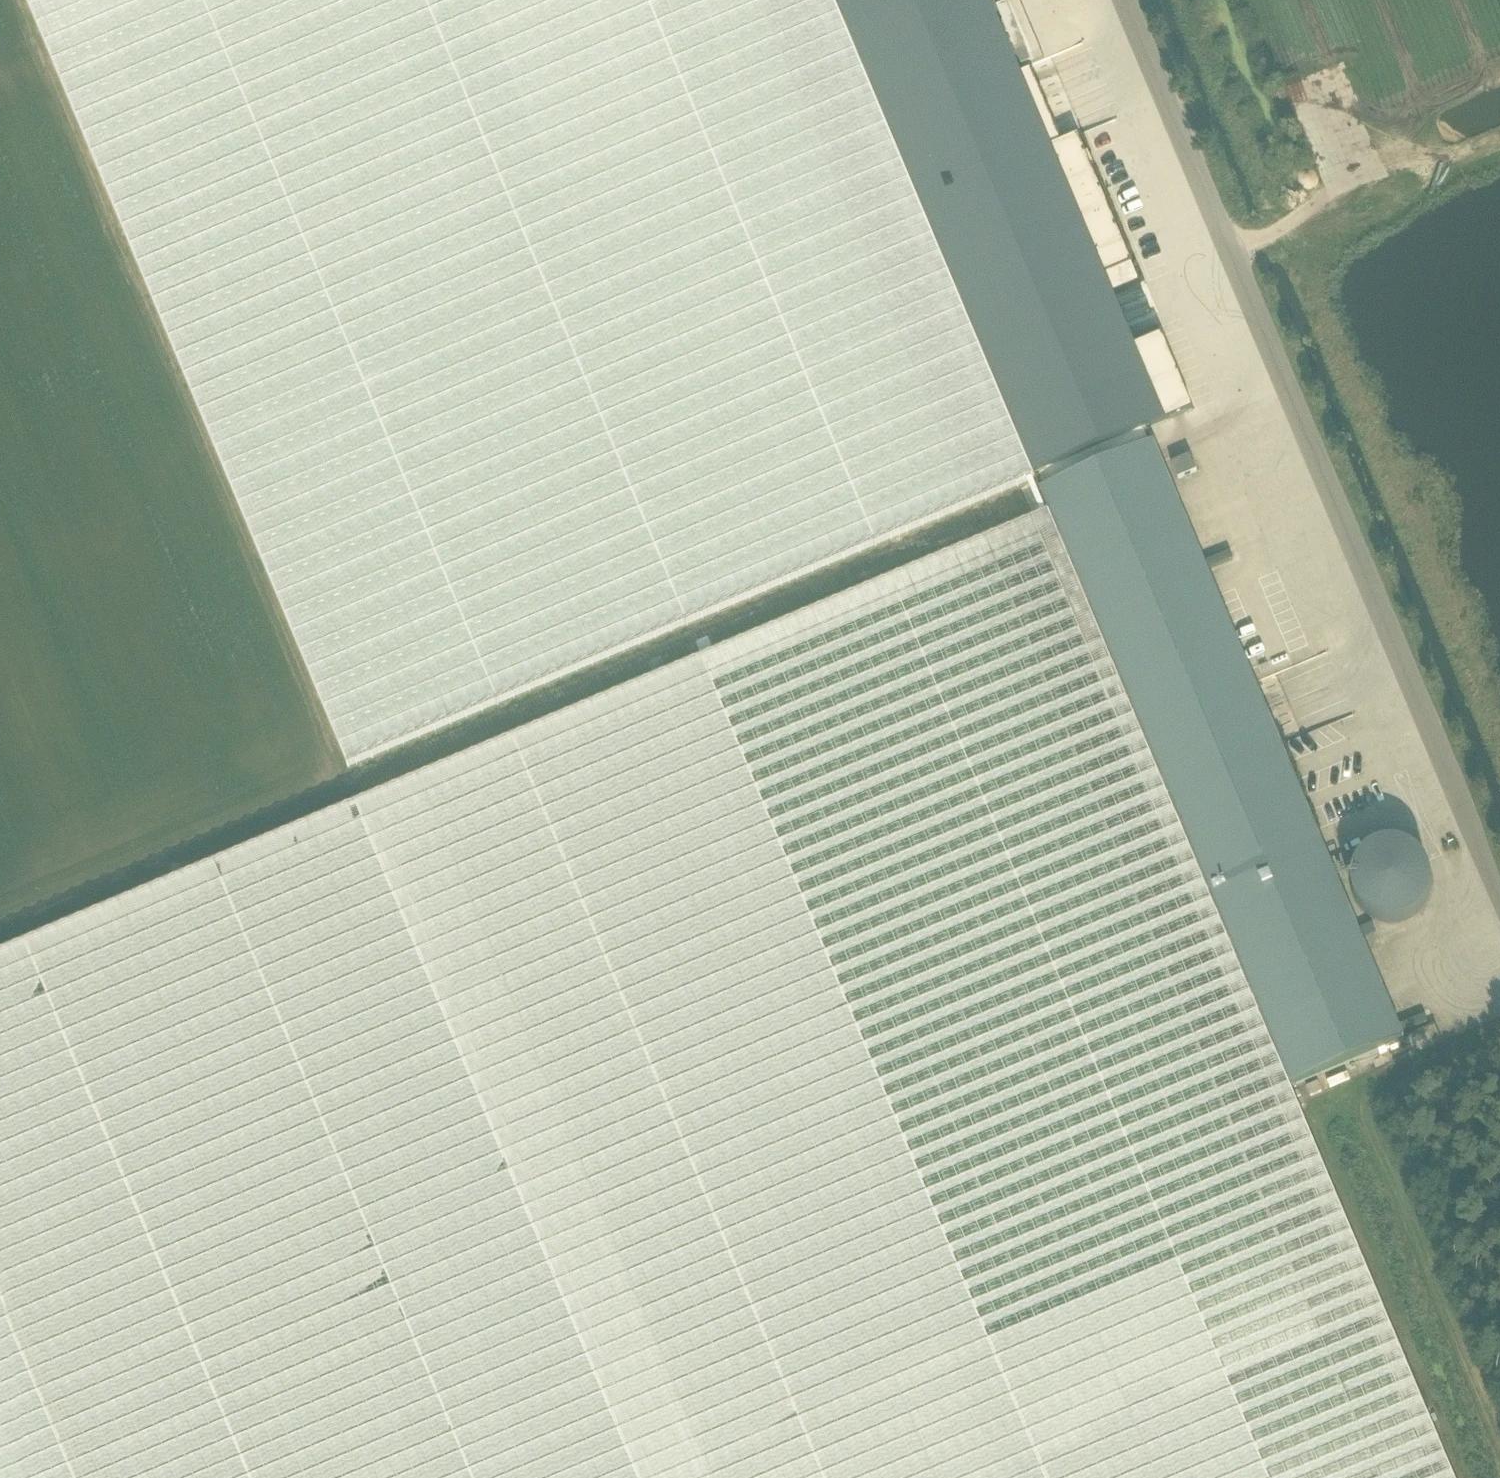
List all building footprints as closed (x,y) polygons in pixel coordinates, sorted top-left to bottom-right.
[(1035,478),(832,0),(22,0),(350,781),(1035,478)] [(988,0),(832,0),(1035,478),(1042,492),(1154,446),(1147,432),(1194,412),(1163,340),(1136,352),(1104,276),(1132,264),(1078,136),(1061,143),(1031,70),(1020,75),(988,0)] [(1174,190),(1184,187),(1176,166),(1166,170),(1174,190)] [(1154,446),(1042,492),(1051,514),(356,806),(637,1477),(1454,1477),(1296,1103),(1290,1088),(1404,1041),(1154,446)] [(1191,475),(1198,472),(1191,457),(1173,464),(1179,480),(1186,477),(1187,479),(1192,477),(1191,475)] [(356,806),(0,956),(0,1477),(637,1477),(356,806)] [(1401,836),(1334,865),(1363,930),(1430,900),(1401,836)] [(1422,1048),(1442,1039),(1435,1025),(1415,1035),(1422,1048)]
